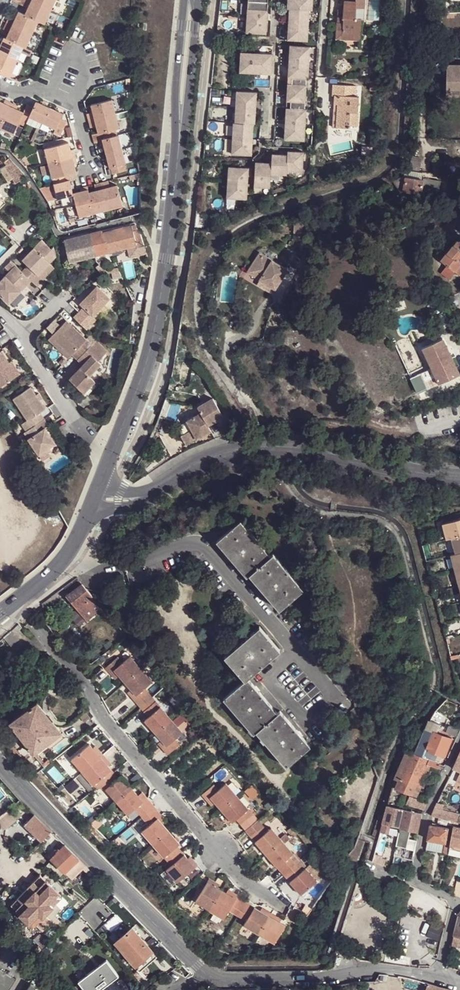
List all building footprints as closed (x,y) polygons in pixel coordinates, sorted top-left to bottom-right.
[(57,0),(26,0),(24,6),(29,8),(26,15),(19,12),(16,19),(11,17),(5,29),(10,32),(7,39),(5,38),(2,45),(0,44),(0,68),(11,74),(24,47),(26,48),(39,22),(45,24),(57,0)] [(312,11),(313,0),(288,0),(287,9),(289,9),(310,10),(312,11)] [(339,0),(344,1),(344,10),(343,17),(340,17),(340,23),(337,23),(336,39),(353,40),(354,32),(360,33),(361,18),(355,18),(356,7),(364,8),(365,0),(339,0)] [(268,3),(248,2),(247,17),(267,19),(268,3)] [(355,18),(361,18),(363,18),(364,8),(356,7),(355,18)] [(289,9),(288,25),(309,26),(310,10),(289,9)] [(267,19),(247,17),(246,33),(266,34),(267,19)] [(288,25),(288,41),(308,42),(309,26),(288,25)] [(290,47),(289,62),(309,63),(310,48),(290,47)] [(256,54),(241,53),(240,73),(255,74),(256,54)] [(272,54),(256,54),(255,74),(271,74),(272,54)] [(289,62),(288,78),(307,79),(308,79),(309,63),(289,62)] [(446,65),(446,87),(459,87),(459,65),(446,65)] [(288,78),(287,93),(306,95),(307,79),(288,78)] [(335,105),(338,105),(336,129),(349,130),(350,127),(357,127),(359,98),(355,97),(355,87),(333,86),(333,97),(335,97),(335,105)] [(446,87),(446,95),(459,95),(459,87),(446,87)] [(237,92),(236,108),(256,109),(257,93),(237,92)] [(287,93),(286,109),(305,110),(306,95),(287,93)] [(5,131),(15,135),(19,125),(23,117),(29,120),(30,117),(57,129),(55,133),(62,136),(68,124),(61,120),(64,115),(37,102),(35,107),(28,105),(24,113),(17,109),(19,106),(6,100),(5,103),(0,101),(0,128),(5,131)] [(120,129),(113,101),(92,106),(94,113),(88,115),(91,128),(97,127),(100,141),(103,140),(105,146),(110,169),(111,168),(113,176),(127,172),(125,166),(126,165),(119,136),(118,136),(117,130),(120,129)] [(236,108),(235,123),(254,124),(255,124),(256,109),(236,108)] [(286,109),(286,125),(306,126),(307,110),(305,110),(286,109)] [(29,120),(23,117),(19,125),(25,127),(29,120)] [(235,123),(234,123),(233,139),(253,140),(254,124),(235,123)] [(286,125),(285,140),(305,141),(306,126),(286,125)] [(2,137),(11,141),(15,135),(5,131),(2,137)] [(233,139),(232,155),(252,156),(253,140),(233,139)] [(71,151),(69,144),(46,149),(50,166),(52,175),(54,185),(58,199),(67,197),(74,195),(74,194),(70,181),(68,181),(67,175),(77,173),(75,165),(78,164),(75,151),(71,151)] [(288,152),(287,155),(288,155),(287,172),(302,173),(303,153),(288,152)] [(271,163),(271,175),(279,175),(287,176),(287,172),(288,155),(287,155),(272,155),(271,163)] [(423,173),(419,172),(421,160),(412,157),(405,169),(403,177),(394,181),(396,186),(403,192),(420,196),(420,193),(439,191),(440,181),(422,178),(423,173)] [(25,167),(30,164),(26,158),(20,162),(25,167)] [(12,161),(5,166),(13,179),(16,184),(26,177),(23,173),(12,161)] [(271,163),(255,162),(254,187),(262,188),(270,188),(270,180),(271,175),(271,163)] [(13,179),(5,166),(2,169),(9,182),(13,179)] [(52,175),(50,166),(43,168),(45,177),(52,175)] [(228,167),(227,183),(248,184),(248,168),(228,167)] [(81,188),(82,191),(74,194),(74,195),(67,197),(69,207),(73,206),(77,205),(80,217),(123,206),(118,186),(110,188),(109,182),(95,185),(97,191),(89,193),(88,187),(81,188)] [(227,183),(226,198),(246,200),(248,184),(227,183)] [(390,183),(375,191),(381,203),(396,197),(390,183)] [(48,203),(58,199),(54,185),(39,188),(48,203)] [(440,220),(446,228),(452,222),(444,215),(440,220)] [(102,231),(90,234),(95,256),(136,244),(137,248),(144,245),(139,230),(137,229),(132,231),(131,226),(102,233),(102,231)] [(222,234),(217,229),(209,238),(209,239),(213,242),(214,243),(222,234)] [(90,234),(65,240),(70,262),(95,256),(90,234)] [(440,259),(450,268),(458,274),(459,275),(459,235),(440,259)] [(32,282),(38,287),(44,281),(42,279),(38,276),(49,264),(54,258),(49,252),(52,250),(42,241),(23,261),(28,266),(22,272),(32,282)] [(260,252),(251,266),(259,271),(257,275),(261,277),(272,260),(260,252)] [(17,268),(10,260),(4,266),(11,273),(17,268)] [(286,268),(272,260),(261,277),(260,279),(276,290),(276,289),(289,270),(286,268)] [(38,276),(42,279),(53,268),(49,264),(38,276)] [(288,264),(286,268),(289,270),(276,289),(280,304),(281,303),(284,300),(286,298),(288,295),(290,292),(292,289),(293,286),(295,283),(296,279),(297,276),(298,272),(298,269),(298,267),(288,264)] [(251,266),(247,271),(260,279),(261,277),(257,275),(259,271),(251,266)] [(32,282),(22,272),(17,268),(11,273),(0,285),(0,296),(9,305),(32,282)] [(458,274),(450,268),(445,275),(453,282),(458,274)] [(280,304),(276,289),(276,290),(260,279),(257,283),(273,294),(275,303),(277,306),(278,305),(280,304)] [(73,316),(86,329),(96,318),(92,315),(109,298),(96,285),(79,303),(82,305),(73,316)] [(456,304),(451,307),(456,315),(459,312),(459,310),(456,304)] [(70,355),(75,351),(80,356),(90,346),(96,339),(90,333),(85,339),(67,321),(51,337),(70,355)] [(48,339),(67,358),(70,355),(51,337),(48,339)] [(442,338),(422,347),(431,367),(438,383),(459,373),(457,370),(452,358),(442,338)] [(96,339),(90,346),(102,357),(108,351),(96,339)] [(102,357),(90,346),(80,356),(76,360),(83,366),(70,380),(84,394),(95,383),(89,377),(100,366),(97,362),(102,357)] [(16,375),(7,362),(0,352),(0,387),(16,375)] [(457,370),(459,369),(459,367),(455,356),(452,358),(457,370)] [(19,373),(10,360),(7,362),(16,375),(19,373)] [(418,392),(438,383),(431,367),(411,376),(418,392)] [(26,420),(31,428),(43,420),(38,413),(43,409),(38,400),(35,395),(29,386),(12,397),(26,420)] [(202,411),(208,423),(223,416),(215,398),(199,405),(202,411)] [(208,423),(202,411),(188,418),(192,427),(196,436),(210,429),(208,423)] [(26,420),(20,424),(25,431),(31,428),(26,420)] [(42,428),(46,426),(43,420),(31,428),(25,431),(24,432),(38,454),(50,446),(53,444),(42,428)] [(164,421),(161,427),(167,430),(170,424),(164,421)] [(196,436),(192,427),(181,432),(185,441),(196,436)] [(38,454),(42,460),(51,454),(49,451),(52,449),(50,446),(38,454)] [(76,457),(70,464),(72,466),(78,460),(76,457)] [(240,520),(216,541),(246,576),(249,573),(279,609),(302,588),(272,553),(270,555),(240,520)] [(459,538),(459,521),(443,526),(447,541),(452,540),(459,538)] [(78,578),(66,586),(70,592),(72,593),(82,584),(78,578)] [(72,593),(70,592),(66,596),(87,620),(102,607),(96,600),(93,597),(82,584),(72,593)] [(52,596),(42,603),(49,612),(55,608),(53,606),(57,603),(52,596)] [(11,631),(14,634),(22,628),(18,624),(11,631)] [(280,650),(259,625),(224,656),(244,679),(247,677),(280,650)] [(11,631),(4,637),(11,645),(18,639),(14,634),(11,631)] [(141,671),(131,658),(123,664),(119,659),(106,669),(111,675),(115,672),(120,677),(126,684),(141,671)] [(141,671),(126,684),(131,691),(136,696),(133,699),(138,705),(149,695),(145,691),(153,684),(141,671)] [(115,672),(111,675),(116,680),(120,677),(115,672)] [(310,745),(280,710),(277,712),(247,677),(244,679),(223,697),(253,733),(256,731),(286,766),(310,745)] [(136,696),(131,691),(128,694),(133,699),(136,696)] [(149,695),(138,705),(141,709),(152,699),(149,695)] [(152,699),(141,709),(144,712),(155,703),(152,699)] [(61,733),(37,703),(10,725),(33,755),(61,733)] [(155,703),(144,712),(149,718),(145,721),(156,734),(171,721),(155,703)] [(89,718),(85,713),(79,718),(83,723),(89,718)] [(171,721),(156,734),(162,740),(167,747),(164,750),(169,756),(181,745),(176,740),(182,734),(171,721)] [(428,747),(434,731),(437,724),(426,728),(420,744),(428,747)] [(453,738),(456,731),(437,724),(434,731),(453,738)] [(434,731),(428,747),(427,748),(440,753),(445,755),(447,753),(453,738),(434,731)] [(162,740),(158,744),(164,750),(167,747),(162,740)] [(436,761),(440,753),(427,748),(428,747),(420,744),(412,752),(431,759),(436,761)] [(82,774),(103,756),(98,751),(96,753),(93,750),(89,746),(71,762),(82,774)] [(400,789),(414,795),(429,764),(434,767),(442,770),(443,768),(444,765),(441,764),(436,761),(431,759),(412,752),(409,751),(408,750),(405,757),(402,763),(399,770),(395,778),(389,803),(395,804),(400,789)] [(93,787),(111,772),(108,768),(105,764),(107,762),(103,756),(82,774),(93,787)] [(429,764),(414,795),(418,796),(422,786),(424,787),(434,767),(429,764)] [(101,784),(113,774),(111,772),(93,787),(95,790),(101,784)] [(117,803),(132,790),(120,777),(117,779),(113,774),(101,784),(117,803)] [(77,788),(72,782),(65,789),(69,794),(77,788)] [(216,804),(222,810),(238,797),(227,784),(220,791),(215,785),(202,796),(207,802),(211,798),(216,804)] [(152,805),(148,799),(143,803),(138,797),(132,790),(117,803),(128,815),(129,814),(136,809),(141,815),(152,805)] [(143,803),(148,799),(143,793),(138,797),(143,803)] [(427,803),(411,796),(407,804),(424,811),(427,803)] [(238,797),(222,810),(233,823),(237,820),(241,826),(253,815),(238,797)] [(211,798),(207,802),(212,808),(216,804),(211,798)] [(436,808),(444,811),(446,804),(439,802),(436,808)] [(143,817),(155,808),(152,805),(141,815),(143,817)] [(388,805),(384,823),(391,825),(400,827),(404,808),(388,805)] [(10,810),(0,818),(0,824),(4,830),(22,814),(17,807),(12,811),(10,810)] [(157,811),(155,808),(143,817),(146,820),(157,811)] [(404,808),(400,827),(398,835),(396,846),(407,848),(411,830),(418,831),(421,814),(422,812),(408,809),(404,808)] [(442,818),(444,811),(436,808),(433,816),(441,818),(442,818)] [(136,809),(129,814),(134,820),(141,815),(136,809)] [(153,845),(169,831),(163,825),(158,819),(162,816),(157,811),(146,820),(149,825),(142,832),(153,845)] [(444,811),(442,818),(455,822),(459,822),(459,820),(459,815),(444,811)] [(53,833),(36,816),(26,826),(44,842),(53,833)] [(158,819),(163,825),(167,822),(162,816),(158,819)] [(454,827),(455,822),(442,818),(441,818),(439,823),(454,827)] [(384,823),(381,832),(388,834),(391,825),(384,823)] [(431,825),(429,840),(447,843),(450,828),(431,825)] [(251,837),(267,855),(282,842),(279,838),(271,828),(267,832),(263,827),(251,837)] [(459,851),(459,828),(454,827),(450,846),(449,848),(459,851)] [(169,864),(183,853),(177,846),(180,844),(169,831),(153,845),(169,864)] [(282,842),(267,855),(284,875),(296,865),(300,862),(282,842)] [(79,858),(65,844),(50,858),(70,879),(85,865),(79,858)] [(459,857),(459,851),(449,848),(448,854),(459,857)] [(171,867),(185,855),(183,853),(169,864),(171,867)] [(199,866),(194,860),(191,862),(188,859),(185,855),(171,867),(167,871),(178,884),(199,866)] [(296,865),(284,875),(302,895),(317,882),(323,877),(312,863),(306,869),(300,862),(296,865)] [(45,880),(40,875),(11,904),(16,909),(45,880)] [(217,883),(209,879),(195,902),(210,911),(222,890),(218,888),(215,886),(217,883)] [(62,896),(45,880),(16,909),(33,926),(45,914),(56,903),(62,896)] [(222,890),(210,911),(224,920),(229,911),(238,898),(239,896),(232,892),(230,895),(227,893),(222,890)] [(238,898),(229,911),(238,916),(246,904),(238,898)] [(56,903),(45,914),(51,919),(61,908),(56,903)] [(246,904),(238,916),(246,921),(254,909),(246,904)] [(303,914),(308,917),(312,910),(307,907),(303,914)] [(94,923),(84,909),(78,914),(88,928),(94,923)] [(259,912),(254,909),(246,921),(243,926),(259,936),(271,914),(265,911),(263,914),(259,912)] [(271,914),(259,936),(275,946),(286,928),(280,924),(275,922),(277,918),(271,914)] [(53,924),(45,933),(51,938),(59,930),(53,924)] [(443,930),(432,925),(427,936),(438,941),(443,930)] [(154,950),(134,927),(117,941),(137,964),(154,950)] [(49,942),(39,932),(33,939),(42,948),(49,942)] [(159,955),(154,950),(137,964),(142,970),(159,955)] [(106,959),(78,981),(85,989),(100,989),(119,975),(106,959)] [(17,980),(0,969),(0,989),(11,989),(17,980)]
